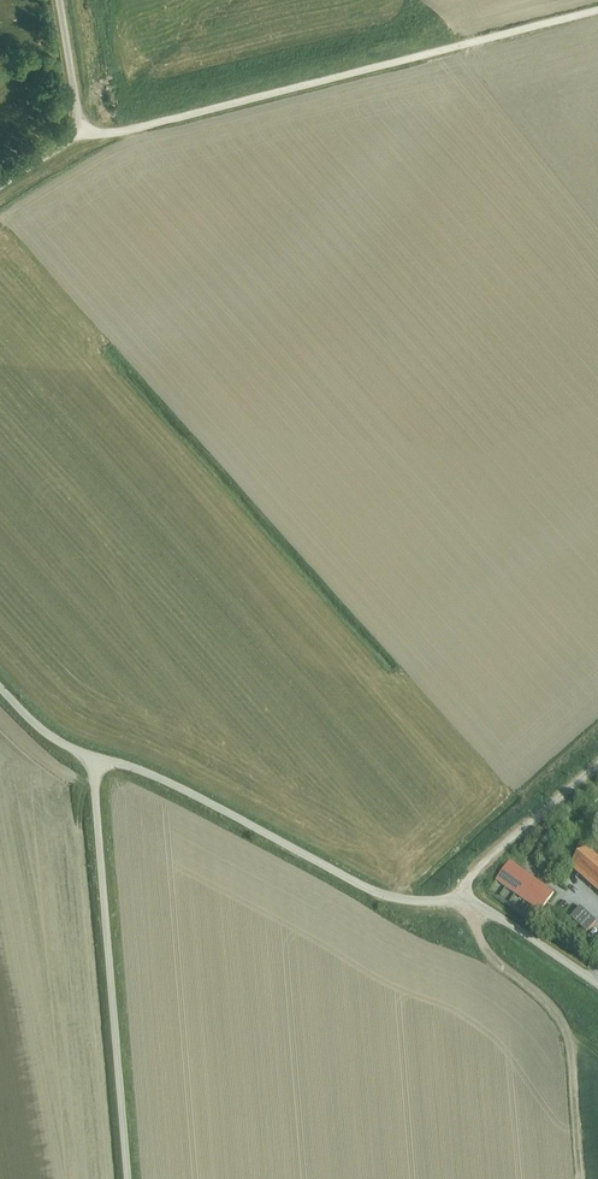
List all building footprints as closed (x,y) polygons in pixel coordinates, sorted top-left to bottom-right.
[(570,868),(597,893),(597,858),(588,849),(570,868)] [(510,862),(496,882),(541,913),(554,894),(510,862)]
